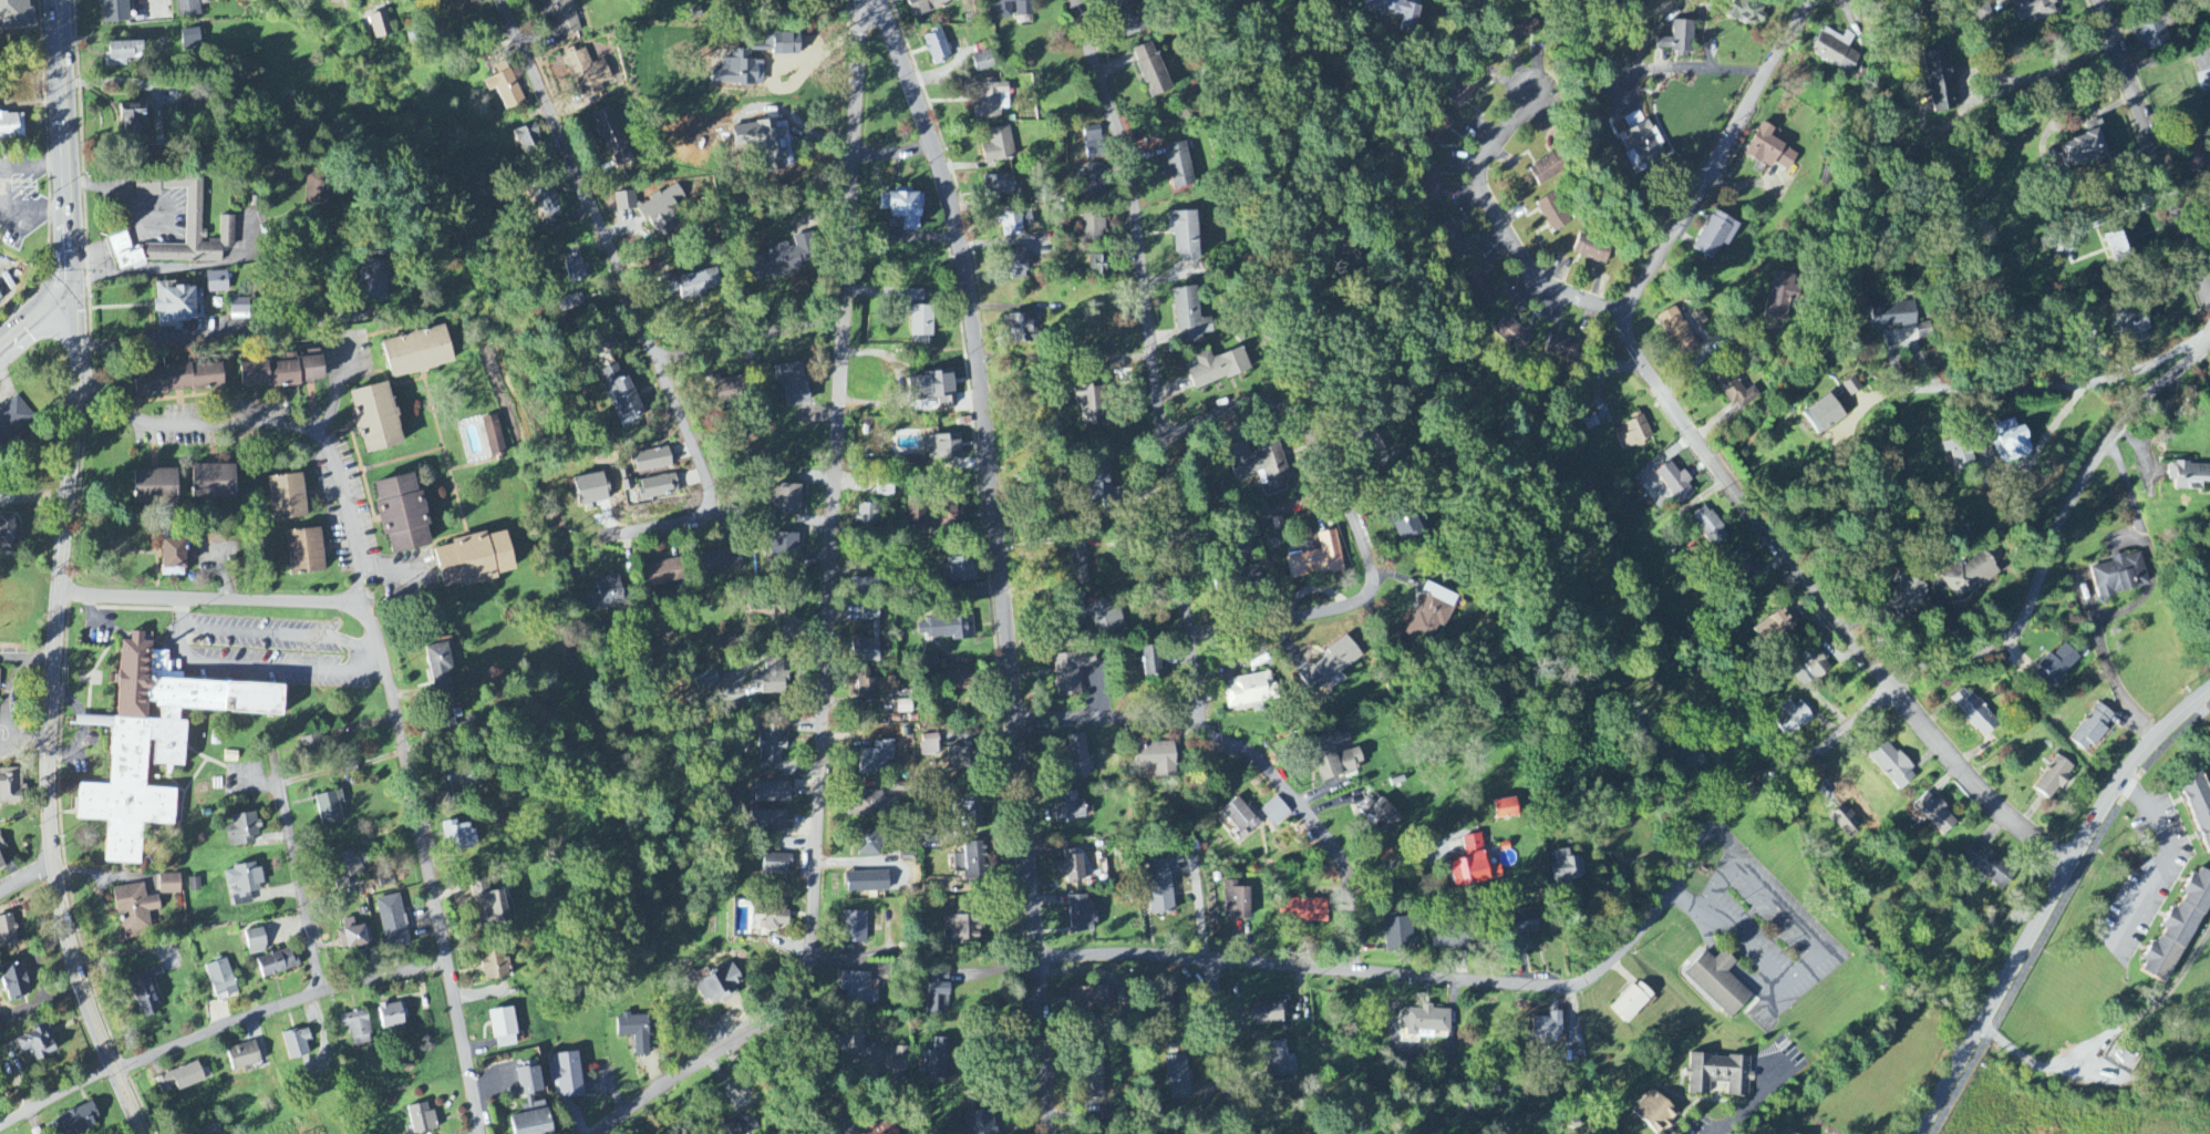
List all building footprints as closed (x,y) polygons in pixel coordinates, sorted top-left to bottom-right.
[(30,0),(0,0),(0,30),(31,28),(30,0)] [(128,0),(102,0),(103,24),(128,23),(128,0)] [(177,18),(201,17),(200,0),(176,0),(177,18)] [(910,16),(950,8),(948,0),(906,0),(910,16)] [(1014,19),(1014,18),(1034,17),(1033,0),(996,0),(997,20),(1014,19)] [(1420,0),(1371,0),(1372,0),(1371,2),(1381,5),(1380,9),(1394,12),(1393,18),(1401,20),(1399,30),(1413,33),(1420,0)] [(1744,0),(1733,0),(1725,17),(1738,22),(1740,18),(1760,27),(1767,10),(1744,0)] [(2053,0),(2013,0),(2020,22),(2034,18),(2035,21),(2057,14),(2053,0)] [(374,40),(393,36),(387,12),(369,17),(374,40)] [(1506,21),(1510,40),(1538,34),(1535,16),(1506,21)] [(2169,46),(2162,18),(2133,25),(2140,53),(2169,46)] [(1693,22),(1673,21),(1673,39),(1657,39),(1657,50),(1678,51),(1677,58),(1692,59),(1693,22)] [(1851,75),(1860,55),(1848,50),(1855,36),(1846,32),(1843,38),(1822,28),(1810,55),(1851,75)] [(184,52),(202,50),(199,30),(181,32),(184,52)] [(932,67),(951,62),(943,30),(923,35),(932,67)] [(799,56),(799,34),(773,33),(773,55),(799,56)] [(772,37),(765,37),(764,45),(748,44),(748,52),(772,52),(772,37)] [(1151,42),(1131,51),(1151,99),(1171,91),(1151,42)] [(107,68),(126,68),(126,58),(142,58),(141,43),(106,44),(107,68)] [(612,81),(604,60),(592,65),(585,49),(564,58),(583,102),(605,93),(602,85),(612,81)] [(711,85),(763,86),(764,62),(750,62),(751,51),(731,50),(731,69),(711,69),(711,85)] [(1955,111),(1945,50),(1923,54),(1930,98),(1931,97),(1934,114),(1955,111)] [(971,57),(976,74),(994,69),(990,52),(971,57)] [(495,89),(505,112),(524,104),(506,60),(489,68),(493,78),(483,82),(487,93),(495,89)] [(974,120),(1001,119),(1001,111),(1009,111),(1009,84),(998,84),(998,80),(980,80),(980,106),(974,106),(974,120)] [(119,105),(120,130),(137,129),(136,124),(146,124),(145,104),(119,105)] [(606,155),(613,152),(619,169),(634,163),(613,109),(591,117),(606,155)] [(1626,133),(1639,165),(1663,156),(1645,110),(1624,119),(1630,132),(1626,133)] [(24,140),(23,114),(0,115),(0,141),(24,140)] [(2069,171),(2114,159),(2103,121),(2085,126),(2088,137),(2061,144),(2069,171)] [(1746,158),(1771,169),(1773,164),(1790,172),(1798,153),(1770,140),(1775,129),(1761,123),(1746,158)] [(517,149),(540,147),(537,126),(514,129),(517,149)] [(986,164),(1015,159),(1010,128),(981,133),(986,164)] [(2190,175),(2209,172),(2203,141),(2183,145),(2190,175)] [(1173,191),(1195,186),(1185,143),(1164,147),(1173,191)] [(1644,170),(1632,151),(1625,156),(1637,175),(1644,170)] [(1539,187),(1569,171),(1559,153),(1530,168),(1539,187)] [(1105,171),(1080,170),(1079,200),(1104,201),(1105,171)] [(306,208),(321,208),(321,173),(305,174),(306,208)] [(1015,199),(1013,175),(987,176),(988,200),(1015,199)] [(154,274),(159,282),(251,280),(250,261),(259,261),(258,216),(230,217),(230,240),(220,240),(220,176),(145,176),(145,200),(177,200),(177,196),(197,196),(197,249),(152,248),(154,255),(148,257),(142,237),(121,244),(134,280),(154,274)] [(531,187),(537,209),(557,204),(551,182),(531,187)] [(616,213),(641,211),(657,240),(671,232),(667,224),(678,218),(677,204),(684,200),(677,186),(639,207),(636,200),(635,193),(614,195),(616,213)] [(901,233),(919,233),(919,191),(896,191),(896,195),(880,195),(880,212),(889,212),(889,219),(901,219),(901,233)] [(1571,226),(1557,194),(1538,202),(1552,234),(1571,226)] [(1721,244),(1730,248),(1739,223),(1711,212),(1695,252),(1714,260),(1721,244)] [(1168,236),(1176,236),(1177,263),(1199,262),(1197,213),(1168,214),(1168,236)] [(1083,242),(1104,242),(1104,214),(1082,215),(1083,242)] [(2141,254),(2134,227),(2105,235),(2113,261),(2141,254)] [(131,249),(127,234),(108,239),(116,272),(132,268),(133,271),(145,268),(140,247),(131,249)] [(794,237),(796,248),(788,250),(787,244),(767,248),(769,257),(751,261),(754,280),(802,271),(801,263),(814,261),(810,235),(794,237)] [(1574,258),(1608,264),(1612,243),(1578,237),(1574,258)] [(1027,280),(1025,250),(1004,251),(1006,281),(1027,280)] [(570,285),(588,280),(581,255),(564,260),(570,285)] [(1107,257),(1090,256),(1089,276),(1107,277),(1107,257)] [(386,300),(387,263),(365,262),(364,299),(386,300)] [(666,295),(680,292),(681,300),(721,291),(716,269),(663,280),(666,295)] [(227,273),(207,274),(207,294),(228,293),(227,273)] [(1766,321),(1787,323),(1790,302),(1798,303),(1800,287),(1794,287),(1795,276),(1772,273),(1766,321)] [(203,321),(202,288),(167,290),(167,284),(155,285),(157,331),(182,330),(181,322),(203,321)] [(1171,291),(1177,333),(1182,332),(1184,346),(1203,343),(1202,336),(1213,334),(1211,319),(1201,320),(1196,287),(1171,291)] [(559,313),(585,307),(582,295),(557,300),(559,313)] [(231,321),(249,320),(248,298),(230,299),(231,321)] [(1872,329),(1916,327),(1915,303),(1871,305),(1872,329)] [(933,308),(910,308),(910,338),(933,338),(933,308)] [(1698,352),(1678,308),(1658,316),(1678,360),(1698,352)] [(2144,308),(2116,314),(2123,347),(2151,341),(2144,308)] [(1032,334),(1031,315),(1007,316),(1008,344),(1039,344),(1039,333),(1032,334)] [(1532,338),(1505,316),(1492,333),(1519,355),(1532,338)] [(1920,343),(1934,339),(1930,323),(1915,327),(1920,343)] [(390,380),(452,366),(444,328),(381,342),(390,380)] [(1577,366),(1585,345),(1552,333),(1544,355),(1577,366)] [(1251,371),(1243,349),(1213,359),(1210,351),(1195,357),(1198,367),(1187,371),(1194,391),(1251,371)] [(239,365),(240,390),(322,385),(321,353),(277,355),(278,363),(239,365)] [(1763,397),(1755,386),(1747,392),(1737,379),(1742,376),(1733,363),(1712,377),(1738,414),(1763,397)] [(808,406),(804,364),(780,366),(784,408),(808,406)] [(601,371),(621,428),(643,420),(627,374),(621,376),(617,365),(601,371)] [(222,390),(221,366),(132,371),(133,395),(222,390)] [(939,410),(956,408),(952,373),(909,378),(912,400),(937,397),(939,410)] [(720,401),(748,395),(744,377),(710,385),(712,394),(719,393),(720,401)] [(1862,390),(1854,378),(1843,386),(1851,398),(1862,390)] [(350,392),(362,455),(401,447),(389,384),(350,392)] [(1074,388),(1075,406),(1081,406),(1082,427),(1105,426),(1104,387),(1074,388)] [(1802,414),(1818,437),(1845,418),(1829,395),(1802,414)] [(36,418),(17,397),(0,412),(0,441),(5,446),(36,418)] [(489,458),(504,455),(499,417),(484,419),(489,458)] [(1653,442),(1645,419),(1614,429),(1621,452),(1653,442)] [(1994,445),(2000,466),(2033,456),(2024,427),(2017,429),(2014,419),(1994,426),(1999,443),(1994,445)] [(1359,438),(1370,459),(1384,451),(1373,431),(1359,438)] [(926,438),(927,462),(962,461),(961,436),(926,438)] [(1968,438),(1942,444),(1945,454),(1951,453),(1955,472),(1975,467),(1968,438)] [(1269,494),(1286,490),(1283,481),(1289,479),(1280,444),(1248,452),(1246,443),(1227,448),(1235,480),(1263,473),(1269,494)] [(636,474),(671,470),(669,450),(634,454),(636,474)] [(898,457),(898,474),(921,475),(921,457),(898,457)] [(1695,494),(1687,485),(1689,483),(1670,461),(1654,475),(1681,506),(1695,494)] [(2202,485),(2209,485),(2209,466),(2172,465),(2171,491),(2202,492),(2202,485)] [(234,466),(191,467),(191,502),(234,501),(234,466)] [(132,472),(133,501),(176,500),(176,470),(132,472)] [(1124,489),(1110,489),(1111,471),(1092,471),(1091,503),(1123,504),(1124,489)] [(577,507),(608,503),(605,475),(574,478),(577,507)] [(679,494),(675,475),(637,483),(641,502),(679,494)] [(305,520),(303,476),(268,478),(270,522),(305,520)] [(372,484),(383,538),(387,537),(391,555),(432,547),(421,492),(416,493),(413,476),(372,484)] [(876,498),(893,498),(893,479),(876,478),(876,498)] [(800,517),(801,487),(769,486),(768,516),(800,517)] [(855,504),(855,528),(879,527),(879,504),(855,504)] [(908,525),(924,525),(925,504),(908,504),(908,525)] [(968,506),(932,507),(932,530),(969,529),(968,506)] [(1690,517),(1712,550),(1729,539),(1707,506),(1690,517)] [(1428,531),(1419,511),(1391,523),(1401,544),(1428,531)] [(0,514),(0,551),(10,551),(10,542),(20,542),(20,525),(13,525),(13,515),(0,514)] [(324,571),(319,529),(284,533),(290,575),(324,571)] [(433,550),(442,592),(497,581),(496,576),(514,573),(505,531),(450,542),(451,546),(433,550)] [(1344,573),(1337,531),(1317,535),(1320,552),(1287,558),(1291,582),(1344,573)] [(771,562),(798,563),(799,536),(771,535),(771,562)] [(185,539),(159,539),(160,578),(185,577),(185,539)] [(1067,547),(1073,587),(1090,584),(1083,544),(1067,547)] [(707,577),(742,573),(740,550),(705,553),(707,577)] [(1963,567),(1961,564),(1941,579),(1958,602),(1999,573),(1984,552),(1963,567)] [(2091,568),(2098,600),(2149,589),(2142,553),(2112,559),(2113,564),(2091,568)] [(649,590),(685,582),(680,559),(643,567),(649,590)] [(974,583),(973,560),(947,561),(948,584),(974,583)] [(588,613),(624,606),(619,576),(595,581),(598,594),(585,597),(588,613)] [(880,579),(855,580),(855,593),(880,593),(880,579)] [(1454,595),(1425,584),(1421,595),(1422,595),(1406,636),(1434,648),(1454,595)] [(1097,636),(1125,629),(1120,610),(1112,612),(1109,600),(1063,611),(1069,637),(1086,633),(1082,619),(1093,617),(1097,636)] [(1753,629),(1766,649),(1800,626),(1787,606),(1753,629)] [(879,663),(878,607),(861,607),(862,622),(873,622),(873,640),(854,640),(855,663),(879,663)] [(972,618),(917,621),(918,639),(952,638),(952,642),(973,641),(972,618)] [(184,711),(281,716),(282,686),(188,681),(158,654),(157,654),(143,641),(143,633),(130,632),(130,641),(120,641),(116,719),(99,718),(98,727),(111,728),(108,786),(78,784),(76,821),(106,822),(104,864),(140,866),(142,825),(174,827),(176,790),(145,789),(148,742),(153,742),(153,759),(168,773),(174,767),(181,767),(184,711)] [(1298,676),(1311,694),(1362,660),(1347,637),(1325,652),(1328,656),(1298,676)] [(448,671),(453,670),(447,643),(424,648),(435,697),(452,693),(448,671)] [(2080,660),(2063,643),(2038,669),(2056,685),(2080,660)] [(1806,692),(1831,668),(1811,646),(1795,660),(1802,667),(1792,676),(1806,692)] [(1160,648),(1142,649),(1143,677),(1161,677),(1160,648)] [(1096,668),(1094,653),(1054,657),(1058,699),(1081,697),(1078,670),(1096,668)] [(783,660),(766,659),(766,675),(754,675),(754,687),(761,687),(761,695),(786,695),(786,673),(783,673),(783,660)] [(876,695),(875,679),(870,679),(869,669),(854,670),(855,696),(876,695)] [(719,685),(715,671),(694,676),(698,691),(719,685)] [(972,673),(939,674),(940,700),(952,699),(952,692),(972,692),(972,673)] [(1231,679),(1232,687),(1224,689),(1226,709),(1276,703),(1272,674),(1231,679)] [(1950,701),(1982,740),(1998,727),(1966,688),(1950,701)] [(1785,739),(1813,720),(1801,702),(1793,707),(1790,702),(1778,710),(1782,716),(1773,722),(1785,739)] [(2086,755),(2108,730),(2105,728),(2115,718),(2101,705),(2070,740),(2086,755)] [(438,711),(441,734),(456,732),(455,720),(461,719),(460,708),(438,711)] [(758,763),(780,763),(780,751),(786,751),(786,737),(781,737),(782,725),(759,725),(758,763)] [(1358,749),(1345,753),(1343,745),(1351,742),(1347,729),(1310,741),(1322,781),(1364,768),(1358,749)] [(299,739),(301,752),(321,748),(319,735),(299,739)] [(922,755),(939,754),(938,735),(921,736),(922,755)] [(1063,738),(1069,780),(1090,777),(1085,735),(1063,738)] [(1868,759),(1900,793),(1918,776),(1886,742),(1868,759)] [(859,775),(886,776),(886,762),(893,762),(893,743),(874,743),(874,751),(860,750),(859,775)] [(1175,778),(1174,744),(1134,745),(1134,770),(1153,770),(1153,778),(1175,778)] [(1708,764),(1687,744),(1668,765),(1689,785),(1708,764)] [(947,748),(948,771),(976,770),(975,747),(947,748)] [(2052,802),(2074,768),(2057,757),(2035,792),(2052,802)] [(27,803),(26,785),(21,785),(21,770),(0,771),(0,804),(27,803)] [(2209,855),(2209,791),(2203,773),(2179,782),(2208,856),(2209,855)] [(790,784),(752,784),(752,803),(790,803),(790,784)] [(315,797),(322,826),(343,821),(339,805),(344,804),(340,791),(315,797)] [(883,793),(849,791),(848,816),(882,818),(883,793)] [(1077,801),(1077,793),(1054,794),(1056,823),(1085,821),(1084,801),(1077,801)] [(1913,808),(1942,839),(1958,824),(1929,793),(1913,808)] [(1245,825),(1250,832),(1260,824),(1238,797),(1220,812),(1237,832),(1245,825)] [(1273,828),(1291,814),(1278,797),(1260,811),(1273,828)] [(1403,820),(1383,799),(1376,805),(1371,800),(1363,808),(1388,834),(1403,820)] [(1495,820),(1517,818),(1515,799),(1493,801),(1495,820)] [(1860,829),(1846,806),(1831,816),(1844,838),(1860,829)] [(510,824),(506,811),(491,816),(496,829),(510,824)] [(785,812),(749,812),(749,832),(785,832),(785,812)] [(230,817),(231,825),(225,826),(228,848),(253,845),(252,837),(260,836),(257,814),(230,817)] [(472,824),(458,826),(457,822),(442,824),(444,842),(450,841),(452,851),(475,848),(472,824)] [(880,833),(857,833),(857,857),(880,858),(880,833)] [(1502,880),(1500,866),(1491,867),(1489,852),(1484,852),(1481,834),(1462,837),(1465,860),(1450,862),(1454,887),(1502,880)] [(963,843),(963,855),(954,855),(955,873),(965,872),(966,881),(986,881),(984,842),(963,843)] [(2003,892),(2017,874),(1976,843),(1961,861),(2003,892)] [(1570,858),(1569,850),(1554,853),(1556,865),(1551,865),(1553,884),(1584,879),(1581,857),(1570,858)] [(363,876),(362,863),(367,863),(367,853),(335,855),(336,887),(348,887),(348,877),(363,876)] [(1067,884),(1084,883),(1083,853),(1064,854),(1064,863),(1057,863),(1057,878),(1067,878),(1067,884)] [(762,875),(789,877),(790,856),(762,854),(762,875)] [(1172,913),(1170,861),(1148,862),(1151,914),(1172,913)] [(226,889),(230,888),(233,908),(252,905),(250,893),(263,891),(258,864),(223,870),(226,889)] [(2197,869),(2184,896),(2185,897),(2178,912),(2173,909),(2157,946),(2152,943),(2142,963),(2146,965),(2142,974),(2170,987),(2209,900),(2209,875),(2197,869)] [(846,893),(889,892),(888,872),(845,873),(846,893)] [(180,875),(159,876),(160,895),(180,895),(180,875)] [(189,879),(189,894),(200,893),(200,879),(189,879)] [(473,882),(477,924),(513,920),(511,899),(503,900),(502,891),(488,892),(487,880),(473,882)] [(1238,882),(1225,882),(1225,919),(1251,919),(1251,889),(1238,888),(1238,882)] [(114,888),(120,935),(151,931),(148,913),(160,911),(158,896),(146,898),(144,884),(114,888)] [(402,895),(378,899),(384,948),(408,945),(402,895)] [(1069,897),(1070,933),(1096,932),(1095,913),(1088,913),(1087,896),(1069,897)] [(1327,902),(1279,901),(1278,923),(1327,924),(1327,902)] [(779,930),(778,926),(789,926),(788,911),(764,912),(764,931),(779,930)] [(1509,936),(1538,933),(1535,911),(1507,914),(1509,936)] [(866,944),(866,913),(844,913),(843,944),(866,944)] [(19,945),(12,915),(0,918),(0,949),(19,945)] [(943,929),(951,929),(950,940),(980,941),(981,917),(944,916),(943,929)] [(1385,919),(1386,953),(1414,952),(1412,918),(1385,919)] [(366,947),(364,926),(354,927),(353,919),(340,920),(343,950),(366,947)] [(1479,922),(1432,924),(1432,949),(1480,948),(1479,922)] [(250,956),(268,952),(262,929),(244,933),(250,956)] [(1685,972),(1706,951),(1715,960),(1721,955),(1727,948),(1741,960),(1733,968),(1729,971),(1753,994),(1731,1018),(1685,972)] [(256,960),(263,980),(298,968),(292,949),(256,960)] [(483,981),(508,979),(504,949),(480,951),(483,981)] [(236,998),(229,961),(207,965),(214,1002),(236,998)] [(6,1001),(29,997),(23,963),(0,967),(6,1001)] [(738,995),(734,988),(743,984),(732,964),(695,984),(709,1010),(738,995)] [(135,974),(138,982),(129,984),(139,1020),(158,1015),(149,980),(163,976),(161,967),(135,974)] [(927,1014),(947,1015),(948,969),(928,968),(927,1014)] [(877,1006),(877,992),(870,992),(870,974),(840,973),(840,992),(846,992),(846,1006),(877,1006)] [(1610,1010),(1627,1025),(1654,996),(1637,981),(1610,1010)] [(1069,988),(1069,1013),(1114,1011),(1113,987),(1069,988)] [(1253,1005),(1255,1026),(1286,1023),(1284,1002),(1253,1005)] [(378,1007),(383,1030),(404,1026),(400,1003),(378,1007)] [(1450,1034),(1451,1011),(1432,1010),(1432,1006),(1422,1006),(1421,1011),(1400,1010),(1399,1036),(1434,1037),(1434,1033),(1450,1034)] [(495,1050),(518,1047),(512,1008),(489,1012),(495,1050)] [(342,1029),(348,1028),(353,1048),(373,1044),(365,1011),(339,1017),(342,1029)] [(1562,1013),(1549,1013),(1549,1019),(1533,1019),(1533,1039),(1561,1040),(1562,1013)] [(635,1057),(649,1057),(648,1016),(617,1017),(618,1038),(634,1038),(635,1057)] [(11,1036),(16,1051),(23,1049),(28,1064),(57,1054),(48,1025),(11,1036)] [(288,1061),(309,1056),(305,1042),(310,1041),(307,1029),(282,1035),(288,1061)] [(863,1045),(864,1029),(837,1029),(836,1058),(874,1058),(874,1045),(863,1045)] [(925,1052),(924,1078),(948,1079),(949,1040),(934,1040),(933,1053),(925,1052)] [(1294,1056),(1288,1057),(1285,1041),(1265,1045),(1270,1078),(1297,1074),(1294,1056)] [(260,1065),(255,1043),(226,1048),(230,1070),(260,1065)] [(907,1050),(886,1050),(886,1072),(907,1073),(907,1050)] [(554,1056),(555,1067),(548,1068),(550,1084),(558,1083),(560,1099),(583,1096),(578,1053),(554,1056)] [(1187,1055),(1165,1057),(1170,1102),(1191,1099),(1187,1055)] [(1752,1058),(1690,1055),(1690,1070),(1688,1070),(1687,1095),(1709,1096),(1710,1084),(1728,1084),(1727,1097),(1748,1098),(1749,1082),(1751,1082),(1752,1058)] [(157,1076),(161,1094),(176,1090),(176,1091),(204,1084),(199,1065),(157,1076)] [(544,1102),(533,1104),(532,1094),(541,1092),(537,1067),(515,1071),(520,1102),(519,1102),(521,1115),(508,1117),(510,1133),(549,1133),(544,1102)] [(1656,1133),(1662,1133),(1680,1115),(1653,1090),(1632,1112),(1656,1133)] [(99,1128),(91,1105),(52,1119),(57,1133),(82,1133),(99,1128)] [(428,1113),(427,1105),(408,1107),(412,1133),(416,1133),(437,1131),(435,1112),(428,1113)] [(963,1133),(999,1133),(999,1130),(994,1130),(993,1113),(962,1114),(963,1133)] [(719,1133),(754,1133),(759,1132),(754,1116),(717,1127),(719,1133)] [(890,1120),(863,1133),(898,1133),(890,1120)]
